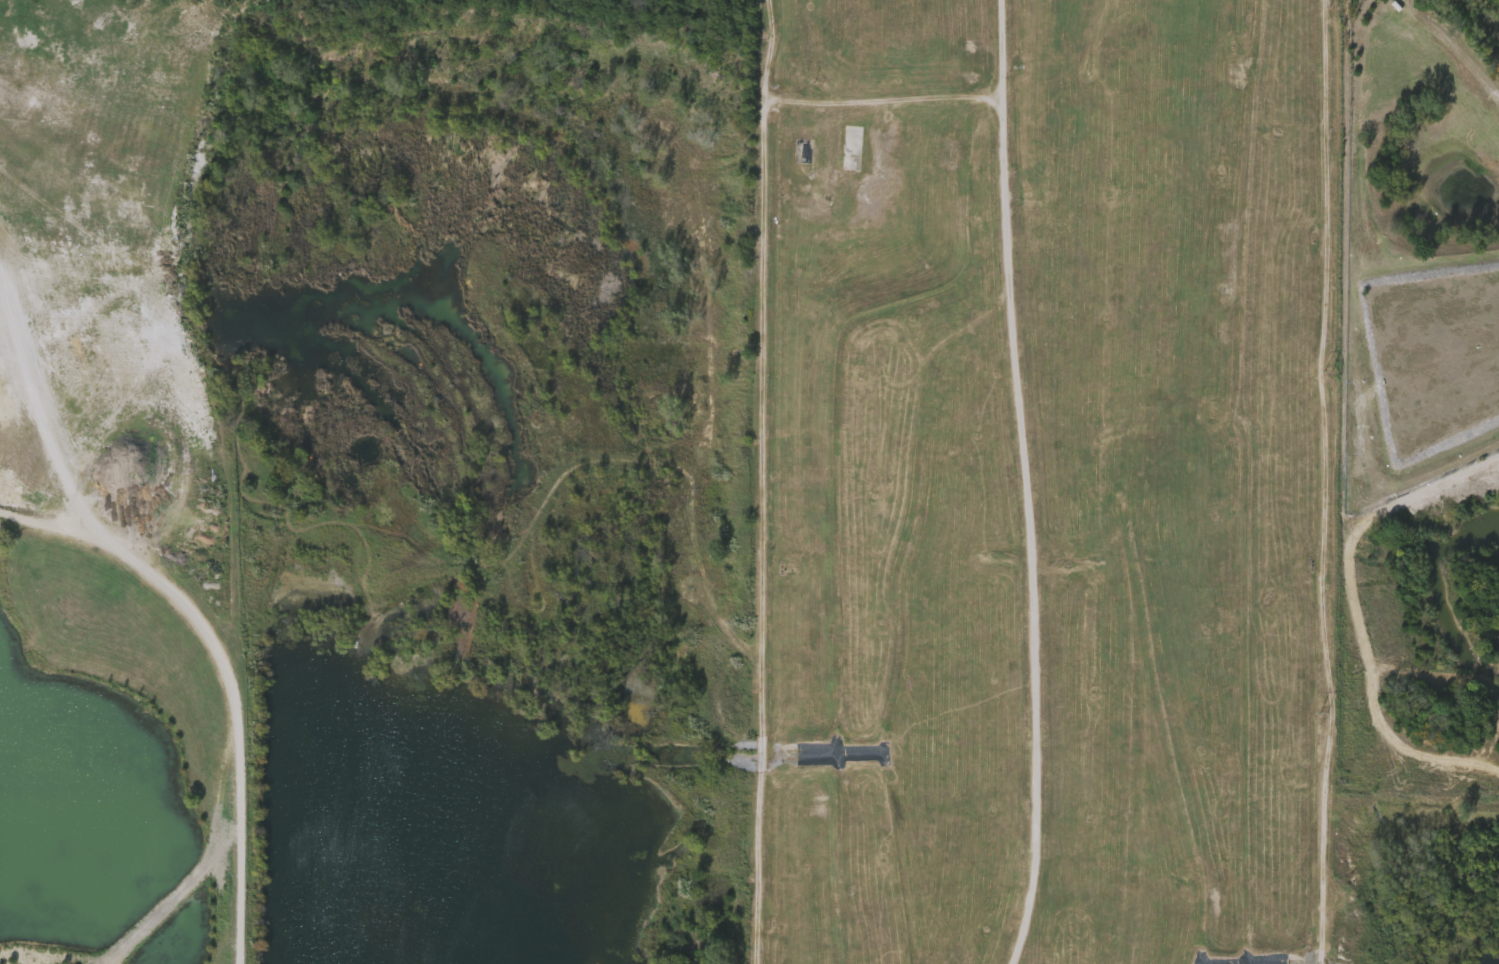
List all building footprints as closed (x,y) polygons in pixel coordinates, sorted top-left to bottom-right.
[(866,126),(863,157),(845,156),(847,125),(866,126)]
